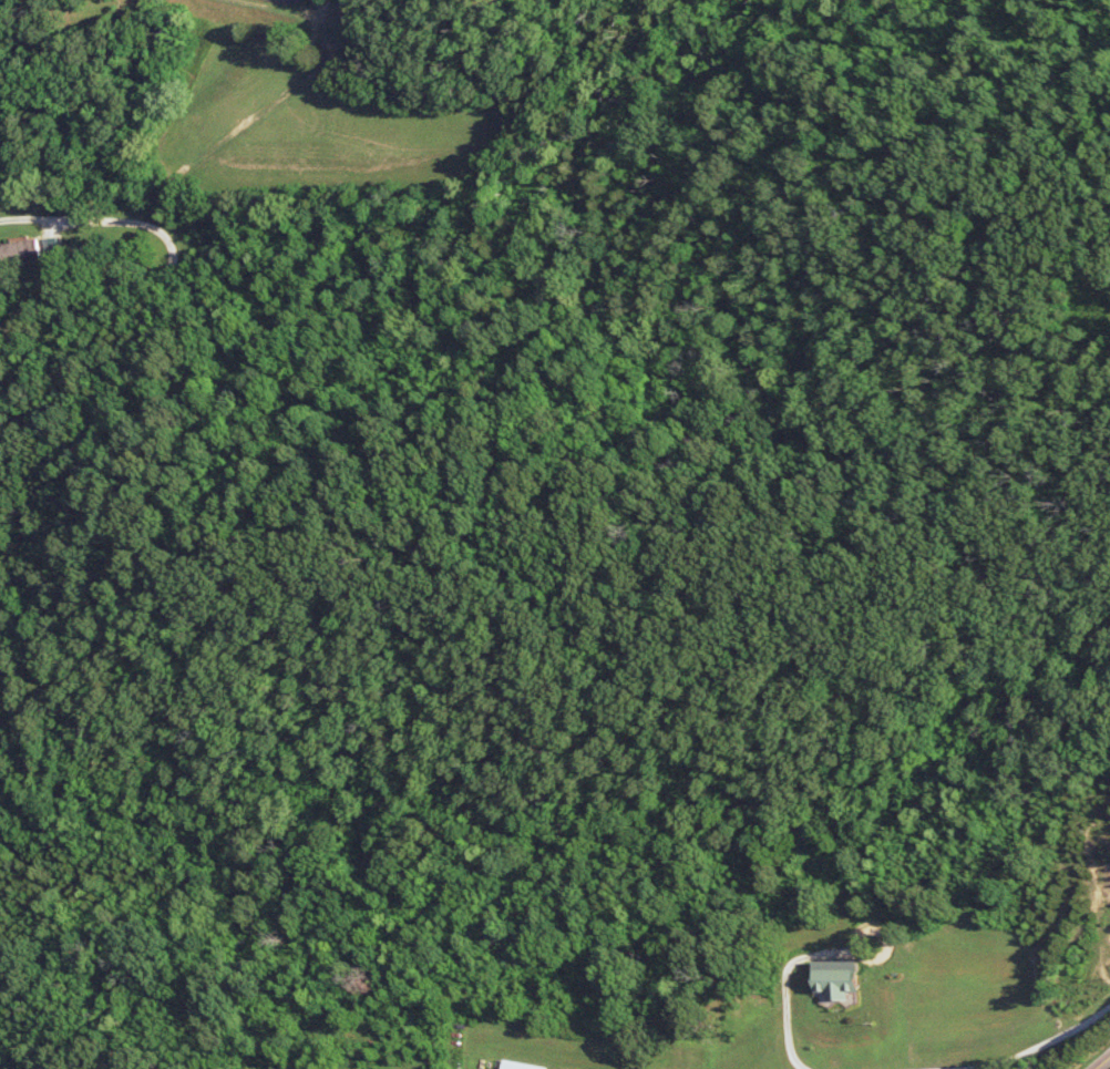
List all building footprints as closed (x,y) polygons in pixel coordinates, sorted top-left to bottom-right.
[(853,1000),(853,992),(861,992),(861,962),(828,962),(829,969),(820,969),(820,992),(831,992),(831,1000),(853,1000)] [(550,1068),(507,1059),(505,1068),(550,1068)]
